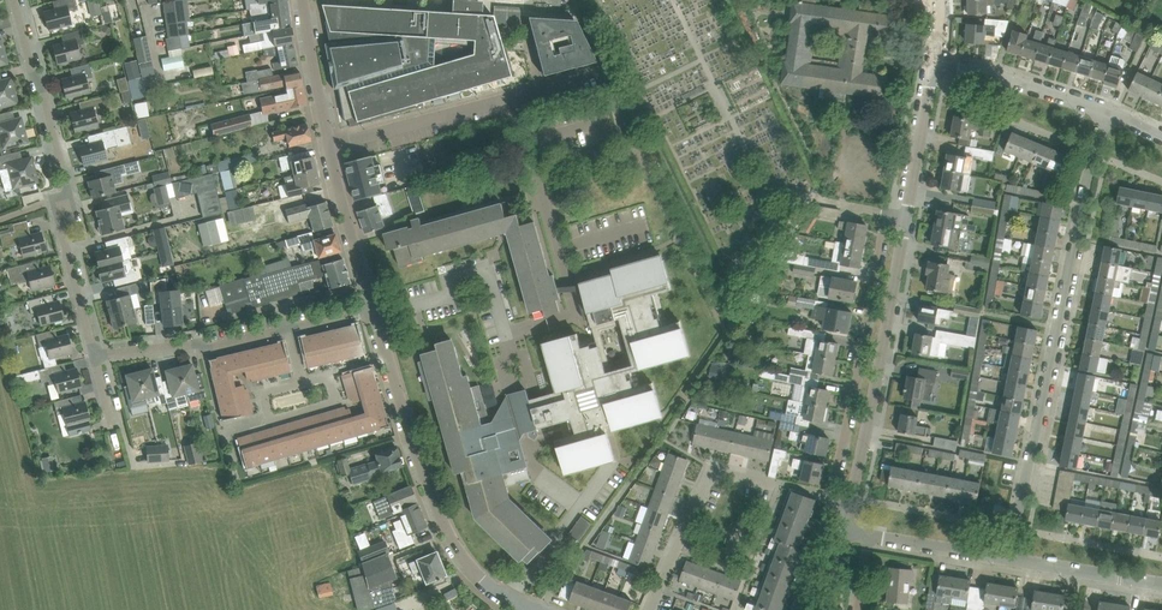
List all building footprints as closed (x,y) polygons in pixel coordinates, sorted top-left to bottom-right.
[(54,10),(44,12),(49,30),(72,24),(69,11),(78,9),(76,0),(58,0),(55,1),(58,9),(54,10)] [(167,26),(173,25),(173,24),(185,21),(182,0),(178,0),(163,2),(167,26)] [(246,5),(247,10),(250,9),(250,8),(249,4),(259,3),(279,0),(245,0),(246,5)] [(287,0),(279,0),(259,3),(249,4),(250,8),(250,9),(251,15),(252,21),(253,21),(253,22),(261,20),(289,16),(288,4),(287,0)] [(451,13),(476,14),(482,14),(482,1),(476,0),(452,0),(451,13)] [(813,4),(814,0),(796,0),(796,2),(793,1),(790,23),(793,23),(787,61),(785,61),(781,84),(885,99),(889,76),(863,72),(868,34),(894,38),(897,17),(813,4)] [(969,15),(988,14),(988,5),(996,4),(995,0),(968,0),(969,15)] [(1007,8),(1012,9),(1015,0),(1009,0),(1007,8)] [(1066,7),(1073,10),(1077,1),(1074,0),(1069,0),(1066,6),(1066,7)] [(325,21),(329,43),(396,37),(396,35),(426,37),(427,11),(321,4),(322,6),(325,18),(326,21),(325,21)] [(108,6),(101,8),(105,25),(112,23),(108,6)] [(493,14),(496,23),(519,25),(520,17),(520,7),(494,6),(493,14)] [(1076,24),(1078,24),(1085,27),(1090,10),(1082,8),(1076,24)] [(451,13),(427,11),(426,37),(396,35),(396,37),(329,43),(330,44),(328,45),(328,42),(326,43),(326,45),(324,45),(324,48),(326,47),(328,59),(327,60),(327,62),(328,62),(328,63),(329,70),(330,70),(330,71),(329,71),(329,74),(331,73),(333,85),(332,86),(332,88),(335,87),(335,90),(337,89),(337,87),(338,87),(345,122),(349,121),(350,127),(358,125),(357,121),(401,108),(400,105),(410,102),(412,108),(423,105),(422,102),(466,89),(466,90),(467,90),(466,89),(510,76),(493,15),(482,14),(476,14),(451,13)] [(1092,20),(1090,27),(1098,30),(1100,24),(1104,16),(1103,15),(1096,12),(1092,20)] [(263,33),(271,31),(291,28),(289,16),(261,20),(253,22),(256,34),(263,33)] [(574,67),(596,62),(576,20),(528,17),(539,61),(543,75),(563,70),(562,66),(569,64),(570,68),(574,67)] [(995,35),(1004,37),(1008,20),(998,20),(996,27),(968,25),(966,42),(984,44),(984,34),(995,35)] [(167,26),(168,38),(175,36),(187,34),(185,21),(173,24),(173,25),(167,26)] [(1112,31),(1118,34),(1122,25),(1116,22),(1112,31)] [(1119,34),(1117,36),(1131,44),(1129,48),(1137,52),(1144,36),(1129,28),(1122,25),(1118,34),(1119,34)] [(259,49),(259,50),(274,47),(276,47),(293,43),(291,28),(271,31),(263,33),(264,40),(260,41),(261,48),(259,49)] [(66,43),(63,43),(53,46),(57,64),(81,58),(77,45),(84,43),(80,30),(64,34),(66,43)] [(1007,51),(1021,55),(1026,39),(1027,35),(1013,30),(1011,39),(1007,51)] [(1021,55),(1035,59),(1040,43),(1044,32),(1036,30),(1033,41),(1026,39),(1021,55)] [(165,39),(167,51),(189,47),(187,34),(175,36),(168,38),(165,39)] [(145,36),(132,39),(141,77),(154,74),(145,36)] [(1035,59),(1048,64),(1053,47),(1054,48),(1056,39),(1049,37),(1047,46),(1040,43),(1035,59)] [(1161,54),(1161,47),(1152,42),(1149,47),(1161,54)] [(293,43),(276,47),(279,61),(272,62),(274,70),(298,65),(293,43)] [(237,45),(228,47),(230,57),(239,55),(237,45)] [(1048,64),(1062,68),(1067,52),(1054,48),(1053,47),(1048,64)] [(1062,68),(1076,72),(1081,56),(1067,52),(1062,68)] [(182,54),(161,58),(164,70),(185,66),(182,54)] [(1108,64),(1103,81),(1104,81),(1104,84),(1112,87),(1113,84),(1118,85),(1123,69),(1126,60),(1112,55),(1109,65),(1108,64)] [(1076,72),(1090,76),(1095,60),(1081,56),(1076,72)] [(136,60),(126,63),(130,80),(140,77),(136,60)] [(1090,76),(1103,81),(1108,64),(1095,60),(1090,76)] [(75,76),(72,77),(62,80),(66,97),(89,91),(86,79),(93,77),(89,64),(73,68),(75,76)] [(257,71),(259,80),(273,77),(271,68),(257,71)] [(285,85),(286,90),(302,87),(299,71),(283,74),(283,75),(273,77),(259,80),(252,81),(252,80),(247,82),(249,91),(253,92),(261,90),(261,91),(285,85)] [(1129,90),(1141,96),(1150,78),(1137,72),(1129,90)] [(130,81),(133,94),(157,89),(155,76),(130,81)] [(1155,103),(1161,88),(1161,84),(1150,78),(1141,96),(1155,103)] [(2,81),(0,82),(0,106),(16,102),(10,79),(2,81)] [(302,87),(286,90),(287,94),(260,100),(263,114),(306,104),(302,87)] [(121,92),(124,103),(132,101),(129,90),(121,92)] [(84,110),(81,111),(70,113),(75,131),(98,125),(95,113),(109,109),(106,96),(82,102),(84,110)] [(4,113),(0,114),(0,135),(3,148),(20,143),(21,145),(24,144),(24,142),(27,142),(21,119),(7,122),(4,113)] [(252,125),(249,113),(211,123),(214,136),(252,125)] [(988,136),(988,135),(990,123),(955,117),(951,136),(960,138),(959,144),(968,146),(971,147),(972,139),(969,139),(971,128),(980,130),(979,135),(988,136)] [(138,120),(141,132),(148,130),(145,119),(138,120)] [(271,132),(273,141),(286,138),(288,147),(299,145),(311,142),(306,124),(271,132)] [(93,144),(90,144),(79,147),(84,165),(107,159),(104,150),(131,143),(126,126),(90,136),(93,144)] [(1005,151),(1019,157),(1026,138),(1012,132),(1005,151)] [(1019,157),(1032,163),(1040,144),(1026,138),(1019,157)] [(1032,163),(1046,168),(1054,150),(1040,144),(1032,163)] [(948,155),(945,170),(971,175),(974,159),(974,156),(984,158),(985,149),(978,148),(971,147),(968,146),(966,158),(948,155)] [(1054,150),(1046,168),(1060,174),(1068,155),(1054,150)] [(2,182),(3,182),(3,180),(11,178),(14,187),(37,181),(31,158),(17,162),(15,152),(0,156),(0,174),(2,182)] [(218,161),(219,171),(260,162),(257,152),(218,161)] [(292,168),(294,175),(317,169),(315,160),(313,161),(312,157),(306,158),(304,152),(279,157),(282,170),(292,168)] [(373,155),(346,162),(350,177),(349,178),(352,186),(356,201),(374,196),(375,198),(387,194),(387,193),(383,194),(383,193),(380,183),(385,182),(386,182),(381,164),(376,166),(373,156),(373,155)] [(409,167),(411,174),(425,171),(423,164),(409,167)] [(94,172),(95,172),(97,171),(99,179),(88,182),(92,198),(115,192),(113,184),(123,182),(121,174),(126,173),(124,165),(94,172)] [(206,166),(199,167),(201,176),(207,174),(208,174),(206,166)] [(317,169),(294,175),(296,182),(285,184),(288,197),(314,191),(312,184),(318,183),(317,179),(320,178),(317,169)] [(967,192),(971,175),(945,170),(942,188),(967,192)] [(208,174),(207,174),(201,176),(173,183),(176,197),(197,192),(204,217),(222,213),(213,173),(208,174)] [(994,179),(1005,182),(1007,176),(996,173),(994,179)] [(412,179),(414,185),(427,182),(426,175),(412,179)] [(37,184),(31,186),(33,193),(39,192),(37,184)] [(166,185),(153,188),(158,205),(170,202),(166,185)] [(417,185),(407,188),(416,213),(425,210),(417,185)] [(1006,190),(1017,193),(1018,187),(1007,185),(1006,190)] [(1117,203),(1132,206),(1135,190),(1120,187),(1117,203)] [(1026,194),(1036,196),(1038,190),(1027,188),(1026,194)] [(1038,190),(1036,196),(1048,199),(1049,193),(1038,190)] [(1132,206),(1147,209),(1151,193),(1135,190),(1132,206)] [(1147,209),(1161,213),(1161,196),(1151,193),(1147,209)] [(103,209),(95,211),(99,225),(98,227),(99,232),(101,234),(102,235),(125,229),(121,214),(132,211),(127,194),(100,201),(103,209)] [(377,205),(359,212),(366,234),(367,233),(386,227),(383,218),(394,213),(387,194),(375,198),(377,205)] [(1005,194),(1003,208),(1010,210),(1012,195),(1005,194)] [(974,198),(972,205),(995,210),(996,202),(974,198)] [(309,217),(313,232),(321,229),(333,226),(326,201),(307,207),(305,202),(285,208),(289,223),(309,217)] [(560,299),(559,292),(557,287),(554,274),(550,275),(535,222),(533,214),(519,218),(518,214),(513,215),(510,201),(502,204),(505,214),(501,215),(500,210),(489,213),(489,212),(482,214),(483,215),(473,218),(472,216),(466,218),(466,220),(456,222),(456,221),(449,223),(449,224),(439,227),(439,226),(426,230),(427,231),(416,234),(418,241),(411,244),(410,240),(413,239),(410,227),(385,234),(385,235),(387,234),(388,240),(386,240),(389,250),(398,248),(399,254),(397,254),(400,266),(401,266),(400,264),(407,262),(408,264),(424,259),(422,254),(432,251),(431,249),(438,247),(438,249),(439,249),(438,247),(445,245),(446,247),(456,244),(455,242),(462,241),(462,243),(472,240),(472,238),(478,236),(479,238),(489,235),(488,233),(495,231),(495,233),(505,231),(505,232),(502,237),(506,239),(509,234),(510,233),(513,243),(515,243),(517,249),(515,250),(518,260),(520,259),(522,266),(519,266),(522,275),(524,274),(527,284),(525,285),(525,286),(527,285),(528,289),(526,290),(533,313),(547,309),(548,314),(546,315),(546,316),(560,312),(557,300),(560,299)] [(1045,202),(1042,216),(1060,220),(1063,206),(1045,202)] [(816,216),(820,217),(838,220),(839,209),(822,206),(816,203),(811,212),(816,216)] [(995,210),(972,205),(971,213),(993,217),(995,210)] [(1003,208),(1000,222),(1007,224),(1010,210),(1003,208)] [(938,210),(936,226),(954,229),(962,230),(963,224),(969,225),(970,216),(964,215),(950,212),(938,210)] [(261,211),(242,216),(244,225),(263,220),(261,211)] [(1042,216),(1039,230),(1058,234),(1060,220),(1042,216)] [(412,220),(415,229),(423,227),(421,218),(412,220)] [(848,230),(846,243),(863,247),(867,226),(850,222),(850,223),(841,221),(840,229),(848,230)] [(1000,222),(998,237),(1005,238),(1007,224),(1000,222)] [(936,226),(932,244),(950,247),(950,252),(954,252),(958,253),(959,250),(961,238),(968,239),(969,232),(967,231),(962,230),(954,229),(936,226)] [(154,230),(156,237),(159,252),(167,250),(168,255),(171,255),(165,227),(154,230)] [(21,229),(14,231),(0,234),(0,235),(2,242),(9,246),(15,245),(20,247),(23,256),(46,250),(41,232),(27,236),(25,228),(21,229)] [(1039,230),(1036,244),(1036,245),(1055,248),(1058,234),(1039,230)] [(312,232),(295,236),(285,240),(287,247),(298,244),(298,245),(301,244),(303,252),(316,248),(318,257),(329,254),(340,251),(340,250),(341,248),(340,245),(338,244),(335,234),(324,237),(314,240),(312,232)] [(98,267),(98,268),(120,262),(120,261),(121,261),(120,253),(124,252),(125,250),(125,248),(131,246),(128,236),(109,241),(110,248),(95,252),(99,266),(98,267)] [(1109,243),(1124,246),(1125,239),(1111,236),(1109,243)] [(998,237),(995,250),(1002,252),(1002,251),(1010,253),(1013,239),(1005,238),(998,237)] [(1124,246),(1139,249),(1141,242),(1125,239),(1124,246)] [(836,242),(832,263),(842,265),(842,264),(848,265),(860,267),(863,247),(846,243),(836,242)] [(1141,242),(1139,249),(1156,253),(1157,246),(1141,242)] [(1033,258),(1052,262),(1055,248),(1036,245),(1036,246),(1035,249),(1034,255),(1033,258)] [(1106,246),(1102,262),(1118,265),(1121,249),(1106,246)] [(995,250),(993,264),(1000,266),(1002,252),(995,250)] [(797,252),(795,263),(804,264),(816,267),(828,269),(830,260),(806,256),(806,253),(797,252)] [(529,399),(527,390),(519,392),(521,399),(503,404),(498,414),(498,415),(521,428),(512,444),(513,447),(521,444),(519,440),(524,432),(528,431),(530,436),(536,439),(539,434),(537,428),(544,426),(555,423),(555,424),(573,419),(577,434),(567,437),(556,440),(558,446),(558,447),(564,470),(569,468),(570,473),(615,460),(606,427),(612,426),(613,431),(618,429),(658,418),(657,413),(661,412),(655,389),(653,383),(642,386),(642,385),(632,388),(630,380),(628,380),(626,373),(641,369),(639,364),(644,363),(645,368),(685,357),(684,352),(689,350),(682,327),(680,321),(669,324),(661,326),(658,318),(655,319),(651,304),(654,303),(652,295),(660,292),(671,289),(669,283),(670,283),(663,260),(658,261),(657,256),(612,269),(613,274),(580,283),(580,285),(557,287),(559,292),(577,291),(585,320),(590,318),(592,326),(598,346),(591,348),(590,345),(582,348),(581,344),(580,344),(577,333),(571,335),(548,341),(549,346),(544,348),(556,388),(561,386),(562,390),(560,391),(559,391),(557,392),(554,393),(554,392),(551,393),(551,394),(546,395),(536,397),(533,398),(533,399),(531,399),(529,399)] [(973,256),(971,263),(989,266),(990,259),(973,256)] [(262,275),(261,273),(243,279),(243,278),(219,285),(223,297),(225,303),(228,314),(229,314),(226,305),(248,298),(251,308),(270,303),(280,297),(287,295),(300,292),(301,294),(302,294),(298,283),(325,275),(329,289),(350,283),(343,258),(337,260),(337,259),(336,259),(336,260),(322,264),(321,260),(293,266),(262,275)] [(1032,265),(1022,263),(1021,271),(1030,273),(1030,272),(1049,276),(1052,262),(1033,258),(1032,265)] [(50,266),(40,269),(37,269),(35,261),(7,269),(11,285),(29,281),(31,289),(45,286),(45,289),(53,287),(53,284),(55,283),(50,266)] [(120,262),(98,268),(102,282),(117,278),(118,285),(138,280),(136,271),(135,270),(129,271),(128,269),(125,267),(122,268),(120,262)] [(949,265),(940,263),(932,262),(932,263),(929,262),(927,273),(930,274),(928,289),(929,289),(928,292),(940,294),(941,291),(948,292),(953,293),(956,275),(948,274),(949,265)] [(989,266),(971,263),(966,262),(965,268),(988,272),(989,266)] [(1102,262),(1099,277),(1121,282),(1121,281),(1129,283),(1133,268),(1118,265),(1102,262)] [(816,267),(804,264),(795,263),(794,272),(814,275),(816,267)] [(993,264),(990,280),(997,281),(1000,266),(993,264)] [(1030,272),(1030,273),(1028,286),(1046,290),(1049,276),(1030,272)] [(1153,275),(1151,288),(1158,289),(1160,277),(1153,275)] [(830,298),(842,300),(853,302),(857,282),(833,277),(833,278),(821,276),(819,286),(831,288),(830,298)] [(150,282),(153,303),(161,302),(164,326),(181,324),(178,290),(167,291),(166,277),(150,282)] [(1096,292),(1096,293),(1112,296),(1114,287),(1119,288),(1121,282),(1099,277),(1098,284),(1095,284),(1093,291),(1096,292)] [(990,280),(988,294),(994,295),(997,281),(990,280)] [(106,300),(110,314),(133,308),(130,295),(139,293),(136,283),(117,288),(119,297),(106,300)] [(1028,286),(1025,300),(1043,304),(1046,290),(1028,286)] [(1150,292),(1147,303),(1155,304),(1157,294),(1150,292)] [(1096,293),(1093,307),(1109,311),(1112,296),(1096,293)] [(994,295),(988,294),(985,307),(992,308),(994,295)] [(46,304),(44,296),(27,300),(31,314),(37,312),(41,324),(54,321),(56,327),(63,325),(62,319),(64,318),(59,301),(46,304)] [(798,297),(797,306),(814,309),(813,317),(820,318),(820,320),(826,320),(824,330),(841,332),(841,331),(848,333),(852,313),(840,310),(828,309),(829,303),(798,297)] [(1043,304),(1025,300),(1022,314),(1040,318),(1043,304)] [(155,324),(153,303),(144,305),(146,324),(155,324)] [(957,314),(970,316),(980,318),(982,309),(955,304),(954,311),(921,305),(919,320),(940,324),(941,316),(948,317),(949,316),(950,315),(957,316),(957,314)] [(1093,307),(1090,323),(1106,326),(1109,311),(1093,307)] [(1146,307),(1144,318),(1151,319),(1154,308),(1146,307)] [(133,308),(110,314),(114,328),(137,322),(133,308)] [(984,319),(981,333),(987,334),(990,320),(984,319)] [(1154,319),(1152,330),(1159,331),(1161,320),(1154,319)] [(1143,321),(1141,333),(1148,335),(1151,323),(1143,321)] [(1090,323),(1087,338),(1102,342),(1102,341),(1106,326),(1090,323)] [(357,324),(343,328),(350,357),(364,354),(357,324)] [(1019,326),(1016,340),(1035,344),(1038,330),(1019,326)] [(790,327),(789,334),(799,336),(798,336),(813,339),(814,332),(790,327)] [(343,328),(329,331),(336,360),(350,357),(343,328)] [(49,358),(55,357),(73,352),(68,335),(54,338),(52,330),(36,334),(40,347),(46,346),(49,358)] [(329,331),(315,334),(321,364),(336,360),(329,331)] [(944,340),(965,344),(967,335),(946,332),(944,340)] [(913,352),(925,354),(929,355),(945,358),(946,351),(944,349),(940,348),(942,338),(916,333),(913,352)] [(981,333),(979,348),(985,349),(987,334),(981,333)] [(321,364),(315,334),(300,338),(307,367),(321,364)] [(1158,335),(1151,334),(1149,344),(1156,346),(1158,335)] [(1140,337),(1137,349),(1145,350),(1147,339),(1140,337)] [(1087,338),(1083,354),(1099,357),(1101,348),(1107,350),(1109,342),(1102,341),(1102,342),(1087,338)] [(498,415),(498,414),(497,414),(493,421),(490,422),(479,385),(470,387),(468,381),(467,381),(465,377),(467,376),(466,375),(462,376),(460,370),(459,370),(457,366),(459,365),(456,357),(455,358),(454,353),(455,353),(455,351),(454,352),(452,347),(454,347),(451,339),(437,343),(438,349),(424,353),(426,360),(422,361),(424,369),(425,368),(427,373),(425,373),(426,375),(427,374),(428,379),(427,379),(429,387),(430,387),(432,391),(431,391),(433,399),(437,398),(439,405),(440,405),(442,409),(440,410),(443,418),(444,417),(445,422),(444,422),(444,423),(446,423),(447,427),(445,428),(448,436),(449,435),(450,440),(449,440),(451,447),(449,447),(456,474),(465,471),(467,478),(468,478),(470,482),(468,482),(469,484),(470,484),(471,488),(470,489),(474,503),(476,503),(477,507),(476,508),(478,517),(481,520),(482,519),(485,522),(484,523),(490,528),(491,527),(495,531),(494,532),(500,538),(500,537),(504,540),(503,541),(509,547),(510,546),(513,549),(512,550),(513,551),(514,550),(517,553),(516,554),(522,560),(526,557),(530,562),(541,551),(541,552),(552,541),(540,530),(540,531),(536,527),(537,526),(536,526),(535,527),(532,523),(533,522),(522,512),(521,513),(518,509),(518,508),(517,508),(513,505),(514,504),(509,499),(507,492),(505,492),(504,488),(505,487),(531,480),(521,444),(513,447),(512,444),(521,428),(498,415)] [(806,354),(809,355),(817,356),(835,360),(838,344),(818,340),(807,347),(806,354)] [(1035,344),(1016,340),(1015,346),(1007,345),(1005,352),(1007,353),(1013,354),(1032,358),(1035,344)] [(283,342),(269,345),(276,375),(290,371),(283,342)] [(269,345),(255,349),(262,378),(276,375),(269,345)] [(979,348),(976,361),(982,363),(985,349),(979,348)] [(1133,348),(1130,363),(1141,366),(1144,355),(1145,350),(1137,349),(1133,348)] [(255,349),(241,352),(245,370),(244,370),(246,378),(251,377),(251,380),(262,378),(255,349)] [(241,352),(209,360),(231,373),(244,370),(245,370),(241,352)] [(1147,352),(1145,363),(1153,365),(1155,354),(1147,352)] [(1007,353),(1004,367),(1010,368),(1029,372),(1032,358),(1013,354),(1007,353)] [(1099,357),(1083,354),(1080,369),(1096,372),(1099,357)] [(835,360),(817,356),(814,372),(820,373),(821,373),(828,374),(828,375),(836,376),(838,366),(834,365),(835,360)] [(57,365),(55,357),(49,358),(43,359),(45,368),(57,365)] [(209,360),(216,392),(234,387),(231,373),(209,360)] [(976,361),(974,376),(980,377),(982,363),(976,361)] [(30,381),(40,379),(41,383),(48,381),(49,384),(56,383),(58,392),(81,386),(77,368),(67,371),(63,372),(61,364),(38,370),(28,372),(30,381)] [(192,364),(179,367),(185,393),(188,402),(207,397),(201,373),(194,375),(192,364)] [(342,375),(346,389),(375,380),(371,366),(342,375)] [(162,382),(167,403),(169,410),(177,408),(174,396),(185,393),(179,367),(166,370),(168,380),(162,382)] [(161,404),(167,403),(162,382),(161,376),(154,378),(152,368),(139,372),(146,398),(153,396),(155,401),(161,404)] [(792,368),(791,375),(811,379),(820,380),(819,380),(815,379),(806,377),(807,371),(792,368)] [(952,377),(969,380),(970,370),(954,368),(952,377)] [(1010,368),(1007,382),(1026,386),(1029,372),(1010,368)] [(1144,368),(1141,380),(1149,381),(1151,370),(1144,368)] [(922,400),(931,402),(937,372),(920,369),(918,378),(909,376),(906,389),(905,388),(905,390),(906,391),(905,397),(922,400)] [(1140,371),(1133,369),(1131,379),(1138,381),(1140,371)] [(128,385),(125,386),(131,408),(132,415),(149,410),(147,403),(146,398),(139,372),(126,375),(128,385)] [(811,379),(805,377),(791,375),(776,372),(774,379),(789,382),(795,384),(804,385),(809,386),(811,379)] [(1080,373),(1076,388),(1092,392),(1095,376),(1080,373)] [(974,376),(971,389),(977,390),(980,377),(974,376)] [(353,402),(362,400),(362,399),(379,394),(375,380),(346,389),(349,399),(352,398),(353,402)] [(1007,382),(1005,396),(1024,400),(1026,386),(1007,382)] [(1141,384),(1138,395),(1146,397),(1148,385),(1141,384)] [(216,392),(220,406),(249,399),(246,389),(243,389),(242,385),(234,387),(216,392)] [(801,401),(807,402),(826,406),(829,390),(818,388),(804,385),(801,401)] [(1129,387),(1127,399),(1134,400),(1136,389),(1129,387)] [(1076,388),(1073,404),(1089,407),(1092,392),(1076,388)] [(971,389),(969,403),(975,404),(977,390),(971,389)] [(362,400),(366,413),(388,426),(379,394),(362,399),(362,400)] [(1005,396),(1002,410),(1021,414),(1024,400),(1005,396)] [(64,413),(67,425),(69,435),(91,430),(88,420),(90,419),(86,402),(72,406),(70,397),(54,402),(57,415),(64,413)] [(249,399),(220,406),(223,420),(252,413),(249,399)] [(1137,399),(1135,410),(1142,412),(1145,401),(1137,399)] [(798,400),(795,415),(798,416),(796,423),(808,426),(809,419),(823,422),(823,420),(826,421),(827,414),(825,413),(826,406),(807,402),(801,401),(798,400)] [(969,403),(966,417),(972,419),(975,404),(969,403)] [(1126,403),(1123,414),(1131,416),(1133,404),(1126,403)] [(1073,404),(1070,419),(1086,422),(1089,407),(1073,404)] [(345,407),(335,410),(343,439),(357,435),(352,417),(350,409),(345,410),(345,407)] [(999,424),(1018,428),(1021,414),(1002,410),(991,407),(988,421),(999,424)] [(796,423),(798,416),(795,415),(786,413),(771,409),(769,417),(781,420),(796,423)] [(335,410),(321,414),(329,443),(343,439),(335,410)] [(211,413),(204,415),(207,428),(214,426),(211,413)] [(366,413),(352,417),(357,435),(388,426),(366,413)] [(321,414),(307,418),(315,447),(329,443),(321,414)] [(928,427),(917,426),(919,417),(914,416),(902,414),(899,432),(910,434),(926,436),(930,437),(932,428),(928,427)] [(1134,414),(1132,426),(1139,427),(1141,416),(1134,414)] [(966,417),(964,431),(970,432),(972,419),(966,417)] [(307,418),(293,422),(301,451),(315,447),(307,418)] [(1123,418),(1120,429),(1127,431),(1130,420),(1123,418)] [(1070,419),(1067,434),(1083,437),(1086,422),(1070,419)] [(794,431),(796,423),(781,420),(779,428),(791,431),(794,431)] [(293,422),(279,426),(288,455),(301,451),(293,422)] [(695,443),(713,447),(717,428),(698,424),(694,444),(695,444),(695,443)] [(999,424),(996,438),(1015,442),(1018,428),(999,424)] [(279,426),(265,430),(274,459),(288,455),(279,426)] [(713,447),(731,451),(736,432),(717,428),(713,447)] [(265,430),(252,434),(260,463),(274,459),(265,430)] [(1131,430),(1128,441),(1136,442),(1138,431),(1131,430)] [(970,432),(964,431),(961,445),(967,447),(970,432)] [(731,451),(750,456),(754,436),(736,432),(731,451)] [(807,451),(814,452),(826,455),(830,439),(818,436),(800,432),(798,441),(803,442),(801,449),(807,451)] [(260,463),(252,434),(237,439),(246,467),(260,463)] [(1067,434),(1064,449),(1080,453),(1083,437),(1067,434)] [(1119,434),(1117,445),(1124,446),(1127,435),(1119,434)] [(754,436),(750,456),(768,460),(769,460),(771,449),(773,441),(754,436)] [(934,445),(956,449),(958,440),(936,436),(934,445)] [(1015,442),(996,438),(993,452),(1012,456),(1015,442)] [(184,445),(188,464),(203,460),(198,441),(184,445)] [(776,441),(775,448),(783,450),(783,446),(781,442),(776,441)] [(168,443),(157,444),(162,461),(169,461),(168,443)] [(896,449),(910,452),(912,445),(897,443),(896,449)] [(146,445),(147,462),(162,461),(157,444),(146,445)] [(912,445),(910,452),(921,454),(923,447),(912,445)] [(1127,445),(1125,455),(1133,456),(1135,446),(1127,445)] [(357,471),(350,473),(353,483),(372,478),(371,475),(402,466),(401,464),(403,463),(402,456),(399,457),(396,447),(374,453),(377,461),(356,467),(357,471)] [(773,456),(781,457),(786,458),(787,451),(783,450),(775,448),(773,456)] [(929,455),(940,457),(941,451),(930,449),(929,455)] [(959,456),(970,458),(971,452),(960,449),(959,456)] [(1080,453),(1064,449),(1061,465),(1076,469),(1080,453)] [(1116,449),(1114,460),(1121,461),(1123,450),(1116,449)] [(941,451),(940,457),(951,459),(952,453),(941,451)] [(971,452),(970,458),(981,460),(982,454),(971,452)] [(669,453),(663,471),(682,478),(688,460),(669,453)] [(337,460),(342,476),(350,473),(346,458),(337,460)] [(794,458),(792,467),(804,470),(802,479),(820,483),(824,465),(794,458)] [(769,473),(769,474),(777,476),(780,462),(772,460),(769,473)] [(1131,462),(1124,460),(1122,472),(1126,473),(1129,473),(1131,462)] [(1120,465),(1113,464),(1110,475),(1118,477),(1120,465)] [(889,486),(904,488),(907,469),(892,466),(892,470),(883,469),(881,481),(889,482),(889,486)] [(904,488),(918,491),(922,472),(907,469),(904,488)] [(1061,470),(1059,477),(1074,480),(1074,479),(1075,473),(1061,470)] [(663,471),(656,489),(675,496),(682,478),(663,471)] [(918,491),(933,494),(937,474),(922,472),(918,491)] [(933,494),(947,497),(951,477),(937,474),(933,494)] [(1090,476),(1079,474),(1078,480),(1089,482),(1090,476)] [(947,497),(962,500),(966,480),(951,477),(947,497)] [(1059,477),(1058,484),(1072,487),(1074,480),(1059,477)] [(1106,479),(1096,477),(1095,483),(1105,485),(1106,479)] [(966,480),(962,500),(977,503),(978,497),(981,483),(966,480)] [(1121,482),(1111,480),(1110,486),(1120,488),(1121,482)] [(1136,484),(1126,482),(1125,489),(1135,491),(1136,484)] [(1058,484),(1057,492),(1071,494),(1072,487),(1058,484)] [(1152,487),(1142,485),(1141,492),(1146,493),(1151,494),(1152,487)] [(393,513),(393,514),(398,512),(417,504),(417,503),(417,504),(416,501),(416,500),(414,501),(409,487),(410,487),(410,486),(399,491),(373,500),(380,519),(393,513)] [(656,489),(649,507),(668,514),(675,496),(656,489)] [(793,491),(775,540),(781,542),(756,609),(780,609),(782,606),(783,607),(787,597),(785,596),(787,590),(789,591),(792,581),(791,581),(793,574),(795,575),(798,566),(797,565),(799,559),(801,559),(804,550),(797,547),(799,540),(801,541),(804,532),(803,531),(805,525),(807,525),(810,516),(808,515),(811,509),(812,510),(816,500),(793,491)] [(1057,492),(1055,499),(1070,502),(1071,494),(1057,492)] [(1053,508),(1068,511),(1069,504),(1070,502),(1055,499),(1053,508)] [(417,504),(398,512),(404,526),(392,531),(399,549),(414,543),(410,533),(426,527),(417,504)] [(1066,519),(1082,522),(1085,507),(1069,504),(1068,511),(1066,519)] [(649,507),(643,525),(662,532),(668,514),(649,507)] [(1082,522),(1097,525),(1100,510),(1085,507),(1082,522)] [(625,510),(619,508),(616,515),(623,517),(625,510)] [(1097,525),(1113,528),(1116,512),(1100,510),(1097,525)] [(1113,528),(1128,531),(1131,515),(1116,512),(1113,528)] [(1128,531),(1143,534),(1146,518),(1131,515),(1128,531)] [(582,516),(566,538),(576,545),(592,523),(582,516)] [(1146,518),(1143,534),(1159,537),(1161,521),(1146,518)] [(643,525),(636,543),(655,550),(662,532),(643,525)] [(608,542),(600,539),(597,547),(605,550),(608,542)] [(360,550),(358,551),(362,562),(388,551),(384,541),(370,547),(360,550)] [(655,550),(636,543),(629,561),(648,568),(655,550)] [(439,578),(446,575),(436,551),(408,563),(413,574),(421,571),(426,583),(436,579),(437,580),(439,579),(439,578)] [(591,557),(602,561),(604,555),(593,551),(591,557)] [(361,563),(362,565),(373,608),(397,601),(391,580),(396,578),(387,553),(375,557),(361,563)] [(604,555),(602,561),(611,565),(614,559),(604,555)] [(617,567),(628,571),(630,565),(620,561),(617,567)] [(681,580),(699,586),(706,568),(688,562),(688,561),(681,580)] [(630,565),(628,571),(638,575),(640,569),(630,565)] [(699,586),(716,593),(723,574),(706,568),(699,586)] [(888,601),(908,602),(909,584),(915,584),(916,570),(891,568),(888,601)] [(723,574),(716,593),(734,600),(737,592),(742,580),(741,580),(741,581),(723,574)] [(953,597),(956,577),(941,575),(939,585),(931,583),(928,600),(952,604),(953,597)] [(978,588),(970,586),(971,580),(956,577),(953,597),(968,599),(968,603),(967,609),(974,609),(978,588)] [(570,601),(584,606),(592,586),(578,581),(576,586),(573,585),(573,583),(568,581),(565,588),(563,587),(560,596),(571,600),(570,601)] [(316,585),(319,597),(332,595),(330,582),(316,585)] [(974,609),(982,609),(983,605),(985,602),(1000,605),(1003,585),(988,582),(987,589),(978,588),(974,609)] [(1018,587),(1003,585),(1000,605),(1015,607),(1018,587)] [(595,609),(598,609),(605,591),(592,586),(584,606),(595,609)] [(1050,593),(1035,590),(1032,609),(1033,609),(1048,609),(1050,593)] [(619,596),(605,591),(598,609),(614,609),(619,596)] [(1048,609),(1063,609),(1066,595),(1050,593),(1048,609)] [(614,609),(630,609),(633,601),(619,596),(614,609)] [(1115,603),(1100,601),(1099,609),(1114,609),(1115,603)]
